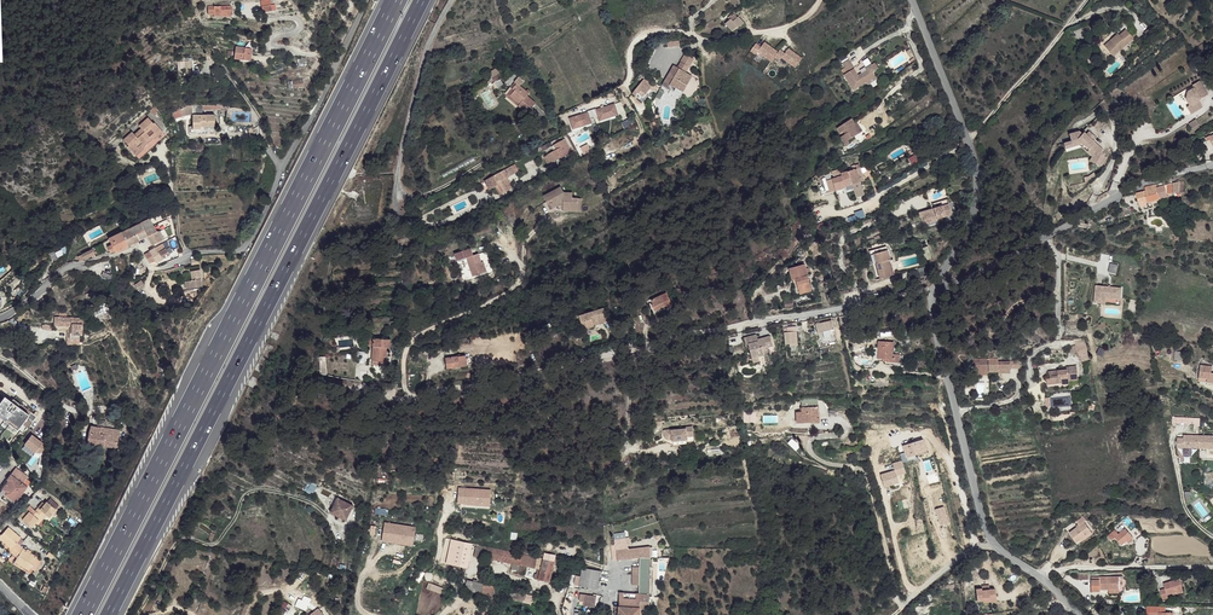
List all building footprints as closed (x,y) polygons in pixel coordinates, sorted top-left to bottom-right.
[(268,0),(259,2),(261,9),(270,6),(268,0)] [(270,6),(261,9),(263,14),(272,12),(270,6)] [(231,8),(214,7),(214,22),(219,22),(231,22),(231,8)] [(738,18),(733,23),(738,28),(744,24),(738,18)] [(733,23),(730,20),(726,26),(732,32),(738,28),(733,23)] [(1152,29),(1146,34),(1151,40),(1157,35),(1152,29)] [(1112,43),(1106,49),(1114,58),(1134,40),(1126,31),(1120,37),(1118,35),(1111,41),(1112,43)] [(758,46),(753,43),(748,50),(753,54),(755,51),(769,61),(776,52),(762,42),(758,46)] [(783,53),(777,49),(776,52),(772,56),(777,60),(779,57),(793,67),(800,58),(786,48),(783,53)] [(259,54),(243,52),(241,63),(256,66),(259,54)] [(693,58),(685,54),(680,62),(689,67),(693,58)] [(193,77),(193,59),(184,59),(184,77),(193,77)] [(849,59),(843,63),(849,71),(844,74),(848,81),(854,91),(863,86),(868,83),(880,75),(878,71),(880,69),(876,63),(870,67),(872,69),(866,73),(865,72),(859,75),(854,68),(855,67),(849,59)] [(689,67),(680,62),(677,67),(686,72),(689,67)] [(677,67),(674,65),(662,86),(667,89),(670,85),(672,86),(682,92),(686,84),(684,83),(689,74),(686,72),(677,67)] [(882,78),(880,75),(868,83),(869,85),(882,78)] [(498,80),(494,76),(487,82),(491,87),(498,80)] [(524,80),(518,76),(515,81),(517,83),(513,88),(515,90),(512,95),(520,102),(518,104),(528,112),(533,106),(536,102),(527,95),(528,92),(520,85),(524,80)] [(652,84),(644,78),(637,87),(645,94),(652,84)] [(1188,109),(1192,115),(1204,108),(1200,102),(1209,96),(1200,82),(1193,87),(1195,90),(1189,93),(1188,101),(1192,107),(1188,109)] [(515,90),(513,88),(507,96),(518,104),(520,102),(512,95),(515,90)] [(230,104),(195,105),(195,115),(205,115),(205,109),(224,108),(224,110),(230,110),(230,104)] [(596,116),(597,116),(599,122),(619,116),(615,104),(594,110),(596,116)] [(540,112),(533,106),(528,112),(535,118),(540,112)] [(187,108),(186,107),(176,114),(179,119),(187,114),(185,110),(187,108)] [(568,118),(571,130),(592,126),(589,113),(568,118)] [(205,115),(195,115),(195,129),(203,129),(204,126),(217,126),(217,114),(205,115)] [(158,123),(153,117),(145,125),(146,128),(143,131),(150,141),(156,136),(157,138),(166,131),(160,122),(158,123)] [(852,117),(838,127),(841,132),(843,131),(847,128),(849,131),(845,134),(842,136),(848,144),(851,141),(849,139),(861,131),(852,117)] [(1189,123),(1192,129),(1199,125),(1196,119),(1189,123)] [(150,141),(143,131),(139,134),(137,131),(128,138),(133,144),(132,145),(139,154),(147,147),(146,144),(150,141)] [(171,137),(166,131),(157,138),(156,136),(150,141),(157,149),(171,137)] [(1064,144),(1066,150),(1080,146),(1082,144),(1097,157),(1093,163),(1102,168),(1107,158),(1104,157),(1105,155),(1102,152),(1103,151),(1092,141),(1096,137),(1090,132),(1087,136),(1085,134),(1083,135),(1079,133),(1070,135),(1072,142),(1064,144)] [(1182,135),(1176,139),(1179,146),(1186,142),(1182,135)] [(565,139),(556,143),(559,149),(562,148),(566,155),(572,152),(565,139)] [(157,149),(150,141),(146,144),(147,147),(139,154),(143,159),(157,149)] [(1082,144),(1080,146),(1093,157),(1091,162),(1093,163),(1097,157),(1082,144)] [(566,155),(562,148),(559,149),(556,151),(553,152),(557,160),(566,155)] [(557,160),(553,152),(547,155),(551,164),(557,160)] [(516,173),(512,166),(504,170),(508,177),(516,173)] [(508,177),(504,170),(494,175),(498,184),(496,184),(500,194),(510,189),(506,178),(508,177)] [(858,176),(856,170),(851,171),(841,174),(841,176),(832,180),(835,189),(829,191),(830,193),(835,191),(853,185),(860,183),(858,176)] [(802,187),(804,186),(802,179),(790,185),(793,193),(802,188),(802,187)] [(1174,182),(1173,192),(1183,193),(1184,183),(1174,182)] [(864,197),(860,183),(853,185),(857,200),(864,197)] [(1136,193),(1139,205),(1160,199),(1157,187),(1156,184),(1145,187),(1145,190),(1136,193)] [(1157,187),(1160,199),(1167,197),(1164,185),(1157,187)] [(562,187),(544,196),(547,202),(553,199),(555,203),(552,204),(554,208),(558,206),(565,206),(564,208),(571,208),(579,209),(579,203),(580,198),(574,198),(571,198),(571,193),(565,192),(562,187)] [(583,202),(579,203),(579,209),(571,208),(566,211),(582,213),(583,202)] [(922,219),(924,226),(936,222),(936,220),(951,216),(947,206),(932,210),(932,213),(921,216),(922,219)] [(151,217),(133,227),(140,240),(147,236),(152,245),(167,237),(164,231),(161,232),(161,231),(157,230),(151,217)] [(140,240),(133,227),(122,232),(129,246),(140,240)] [(129,246),(122,232),(110,239),(112,244),(115,251),(116,252),(129,246)] [(157,262),(162,259),(161,257),(168,253),(165,246),(157,251),(156,248),(150,251),(156,260),(157,262)] [(95,254),(93,249),(83,254),(85,259),(95,254)] [(156,260),(150,251),(145,254),(150,263),(156,260)] [(887,261),(886,254),(874,257),(875,264),(874,264),(878,279),(888,276),(884,262),(887,261)] [(476,256),(460,259),(462,267),(472,265),(476,284),(490,281),(487,270),(483,271),(481,263),(478,263),(476,256)] [(793,278),(799,277),(806,266),(803,258),(784,265),(786,271),(790,270),(792,275),(793,278)] [(811,282),(806,266),(799,277),(793,278),(796,287),(811,282)] [(812,285),(811,282),(796,287),(797,290),(812,285)] [(1122,287),(1096,285),(1094,301),(1105,303),(1106,296),(1121,298),(1122,287)] [(676,296),(659,300),(659,303),(658,304),(660,311),(670,309),(671,311),(679,310),(676,296)] [(92,307),(95,317),(110,312),(106,301),(92,307)] [(605,305),(581,316),(583,322),(588,320),(591,324),(594,323),(593,320),(595,319),(597,321),(604,318),(605,320),(610,317),(605,305)] [(81,318),(59,318),(59,325),(70,326),(70,330),(69,339),(79,339),(79,335),(81,334),(81,325),(81,318)] [(821,325),(814,327),(816,336),(822,335),(821,334),(833,331),(831,324),(822,327),(821,325)] [(821,343),(836,342),(835,334),(829,335),(830,341),(821,341),(821,343)] [(792,335),(784,336),(785,347),(794,345),(792,335)] [(388,338),(387,338),(386,339),(369,338),(368,345),(373,346),(373,347),(372,360),(386,362),(387,348),(388,340),(388,338)] [(756,339),(743,342),(746,350),(747,349),(751,362),(758,361),(768,358),(766,352),(772,350),(769,340),(760,343),(760,345),(757,346),(757,343),(756,339)] [(893,342),(877,341),(876,361),(883,361),(884,365),(892,366),(892,363),(897,363),(898,355),(892,355),(893,342)] [(1082,361),(1090,359),(1087,350),(1080,351),(1081,357),(1082,361)] [(1184,359),(1183,350),(1173,351),(1173,359),(1184,359)] [(367,353),(357,352),(356,363),(366,364),(367,353)] [(466,357),(446,359),(447,369),(467,367),(466,358),(466,357)] [(980,361),(975,361),(975,373),(989,374),(989,371),(998,371),(998,369),(1010,369),(1010,361),(999,361),(999,357),(980,357),(980,361)] [(1199,379),(1206,380),(1206,384),(1212,384),(1212,374),(1208,374),(1208,367),(1205,367),(1205,366),(1200,365),(1199,379)] [(1045,379),(1045,385),(1060,384),(1060,385),(1067,385),(1067,381),(1077,380),(1076,367),(1066,367),(1065,371),(1048,372),(1048,380),(1045,379)] [(4,395),(0,400),(0,413),(18,427),(28,413),(23,410),(18,405),(11,400),(4,395)] [(20,402),(13,397),(11,400),(18,405),(20,402)] [(818,409),(802,410),(803,426),(819,425),(818,409)] [(0,413),(0,416),(16,429),(18,427),(0,413)] [(100,428),(92,428),(89,444),(119,446),(121,428),(103,427),(103,426),(100,426),(100,428)] [(683,430),(673,431),(674,441),(688,440),(695,440),(694,428),(682,429),(683,430)] [(32,432),(24,441),(40,456),(48,446),(32,432)] [(1176,437),(1176,448),(1212,448),(1212,434),(1182,434),(1182,437),(1176,437)] [(894,469),(881,473),(884,485),(899,481),(897,475),(906,472),(902,459),(892,462),(894,469)] [(9,493),(19,502),(31,489),(16,475),(13,478),(15,480),(8,488),(11,491),(9,493)] [(4,492),(16,505),(19,502),(9,493),(11,491),(8,488),(4,492)] [(490,507),(491,488),(457,488),(457,503),(464,503),(464,506),(490,507)] [(354,508),(338,500),(331,515),(346,522),(354,508)] [(50,518),(52,521),(55,517),(60,513),(51,505),(43,512),(50,518)] [(38,512),(46,521),(50,518),(43,512),(41,509),(38,512)] [(38,512),(34,515),(40,521),(43,525),(46,521),(38,512)] [(24,520),(32,529),(36,525),(40,521),(34,515),(32,513),(24,520)] [(50,518),(46,521),(51,527),(58,520),(55,517),(52,521),(50,518)] [(1069,537),(1076,546),(1091,535),(1084,526),(1087,524),(1083,519),(1075,526),(1078,530),(1069,537)] [(381,540),(413,546),(416,526),(384,521),(381,540)] [(1115,536),(1121,544),(1126,540),(1127,541),(1133,537),(1125,526),(1117,532),(1115,528),(1107,534),(1110,539),(1115,536)] [(10,527),(0,538),(4,543),(12,549),(18,543),(22,539),(10,527)] [(474,544),(449,539),(444,566),(468,572),(471,559),(474,544)] [(12,549),(10,552),(13,554),(21,546),(18,543),(12,549)] [(541,558),(474,544),(471,559),(483,562),(483,560),(538,571),(542,572),(544,561),(541,560),(541,558)] [(13,554),(18,557),(23,550),(24,549),(21,546),(13,554)] [(650,549),(617,550),(617,561),(640,559),(640,558),(650,558),(650,549)] [(18,557),(15,562),(24,567),(30,571),(37,559),(23,550),(18,557)] [(650,558),(640,558),(640,559),(640,568),(632,568),(632,585),(640,586),(639,594),(649,595),(650,558)] [(554,563),(544,561),(542,572),(540,581),(549,583),(554,563)] [(604,571),(586,568),(583,587),(600,590),(604,571)] [(1087,572),(1077,572),(1077,580),(1087,580),(1087,572)] [(1118,578),(1090,578),(1090,592),(1099,593),(1099,590),(1108,590),(1118,590),(1118,578)] [(482,584),(466,580),(465,590),(480,593),(482,584)] [(1159,591),(1161,601),(1166,600),(1166,597),(1176,594),(1176,592),(1182,590),(1179,581),(1163,585),(1163,590),(1159,591)] [(428,582),(426,588),(441,592),(443,587),(428,582)] [(494,586),(482,584),(480,593),(492,596),(493,588),(494,586)] [(527,595),(493,588),(492,596),(526,603),(527,595)] [(982,589),(976,590),(977,603),(983,602),(983,599),(996,598),(994,590),(982,592),(982,589)] [(596,595),(585,592),(582,603),(593,605),(596,595)] [(619,594),(619,608),(619,614),(639,614),(639,611),(648,611),(653,611),(654,599),(649,599),(649,595),(639,594),(619,594)] [(308,614),(325,614),(319,607),(308,614)]
